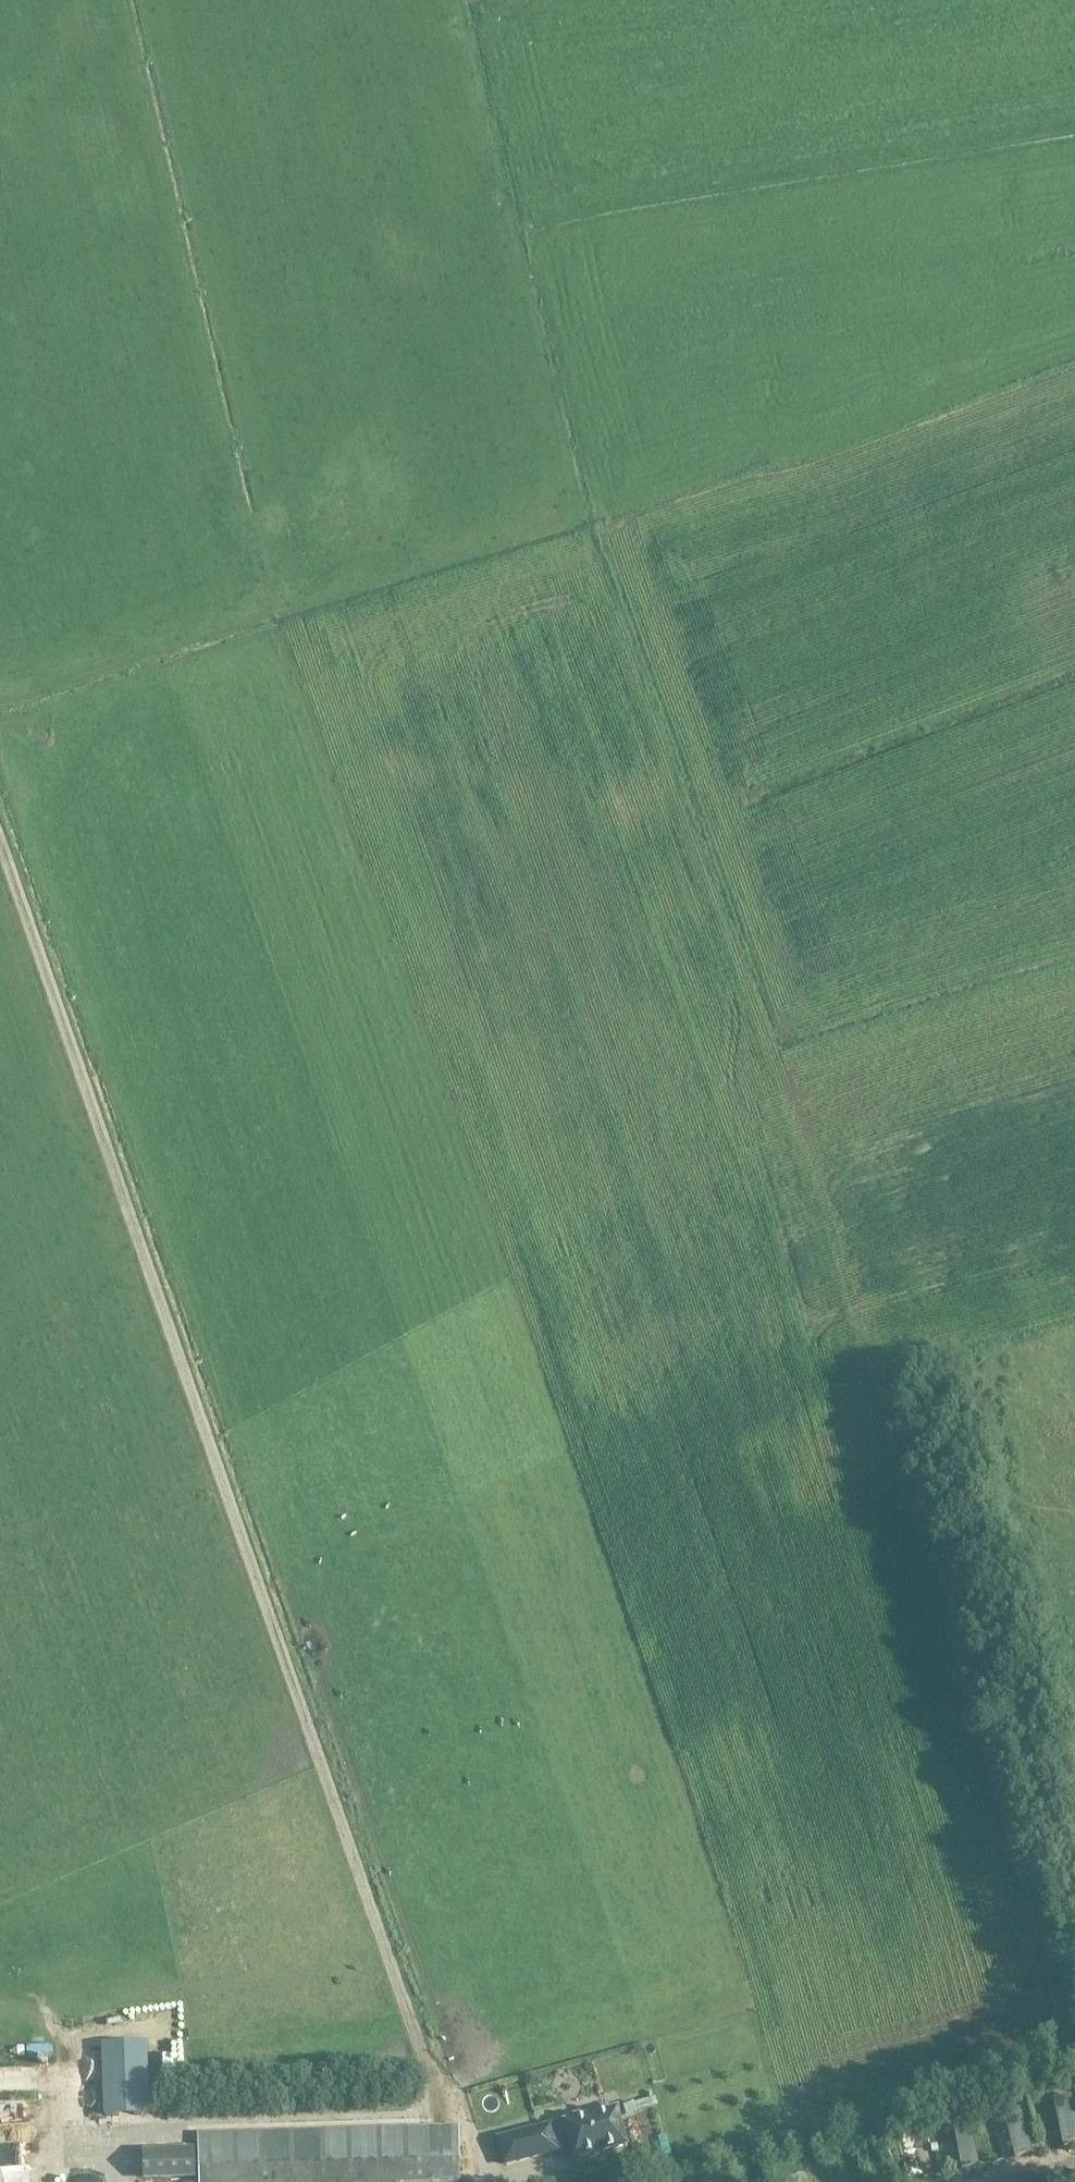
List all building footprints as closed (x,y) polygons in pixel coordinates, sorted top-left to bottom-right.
[(101,2113),(143,2112),(141,2043),(100,2044),(101,2113)] [(0,2092),(0,2104),(9,2103),(8,2091),(0,2092)] [(1053,2098),(1064,2144),(1074,2142),(1074,2112),(1071,2094),(1053,2098)] [(1023,2103),(1002,2108),(1013,2157),(1034,2152),(1023,2103)] [(569,2120),(564,2121),(574,2159),(627,2145),(617,2107),(582,2117),(579,2114),(570,2116),(569,2120)] [(972,2116),(952,2120),(962,2169),(983,2165),(972,2116)] [(937,2123),(918,2127),(929,2174),(948,2169),(937,2123)] [(458,2126),(198,2133),(199,2181),(460,2181),(458,2126)] [(498,2139),(505,2164),(544,2154),(538,2128),(498,2139)] [(142,2152),(143,2181),(195,2180),(194,2150),(142,2152)] [(1041,2181),(1074,2181),(1074,2174),(1041,2181)]
